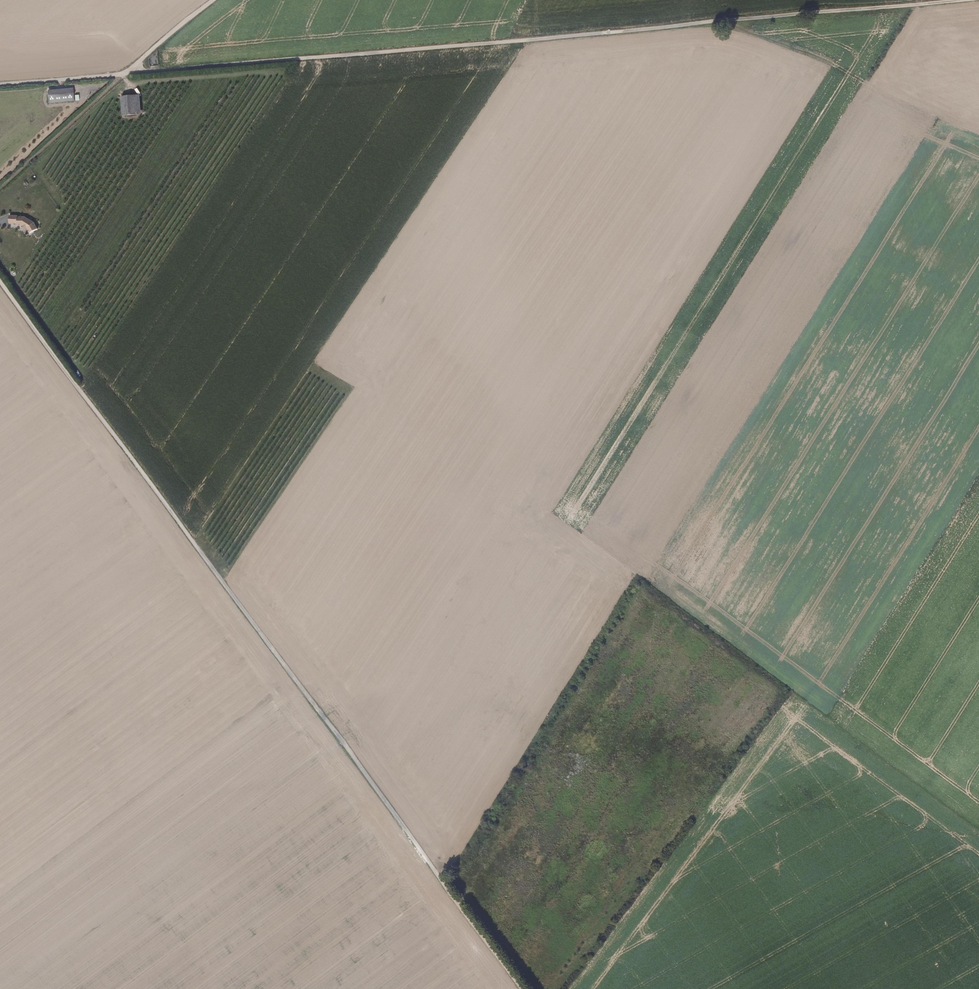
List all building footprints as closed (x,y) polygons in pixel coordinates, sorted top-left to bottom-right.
[(47,103),(73,102),(73,89),(47,90),(47,103)] [(121,97),(122,117),(141,116),(141,96),(121,97)] [(35,225),(26,219),(19,219),(19,218),(11,218),(11,226),(18,226),(18,228),(23,228),(29,231),(31,235),(39,231),(35,225)]
